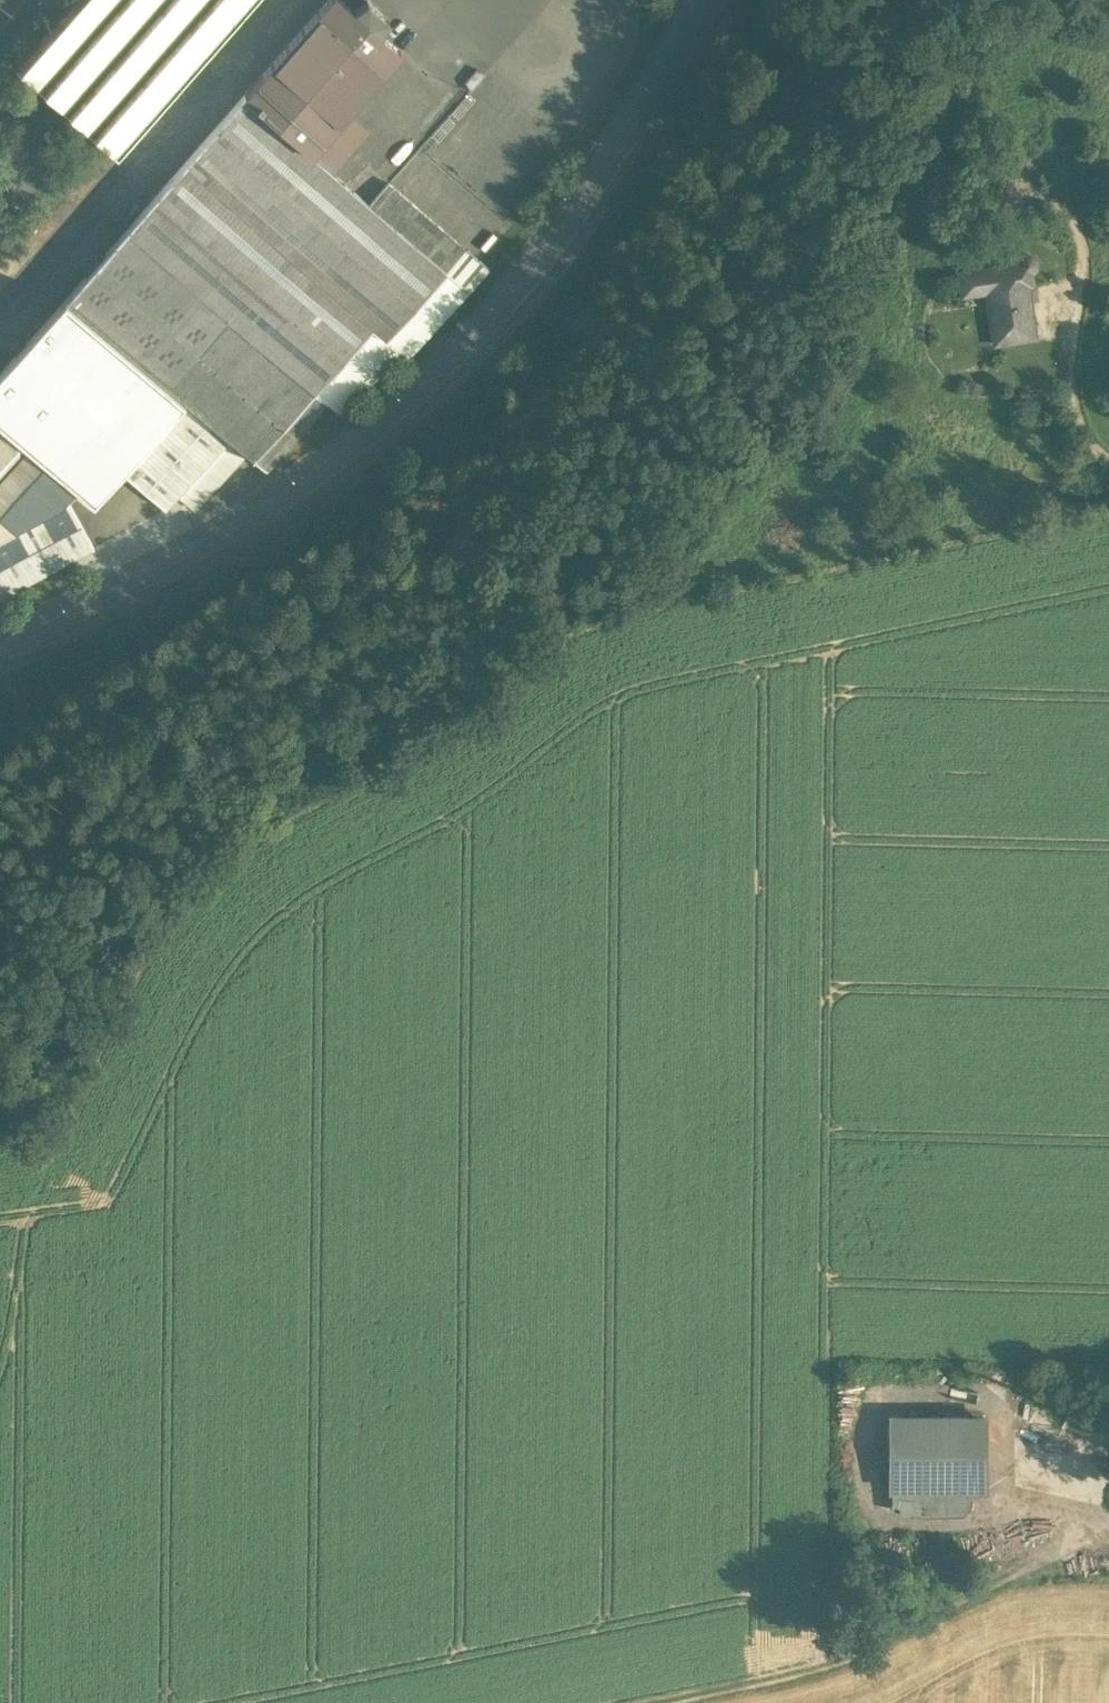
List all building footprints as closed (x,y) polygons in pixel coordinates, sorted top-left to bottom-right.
[(15,68),(116,157),(254,0),(74,0),(15,68)] [(340,0),(325,0),(244,94),(309,155),(310,155),(311,153),(347,112),(399,52),(380,34),(387,20),(366,1),(352,10),(340,0)] [(310,155),(309,155),(244,94),(230,109),(205,140),(64,301),(188,409),(187,410),(229,446),(246,462),(267,480),(328,409),(343,422),(401,356),(409,362),(487,272),(366,166),(347,187),(310,155)] [(347,112),(311,153),(333,172),(368,131),(347,112)] [(1018,263),(958,272),(962,295),(986,291),(994,345),(1035,339),(1027,285),(1032,285),(1031,273),(1034,271),(1036,268),(1037,264),(1036,260),(1034,257),(1031,255),(1028,254),(1024,255),(1021,257),(1019,260),(1018,263)] [(64,301),(0,374),(0,428),(75,494),(94,510),(121,479),(124,482),(187,410),(188,409),(64,301)] [(229,446),(187,410),(124,482),(166,518),(179,503),(229,446)] [(0,428),(0,545),(68,508),(65,506),(75,494),(0,428)] [(229,446),(179,503),(197,519),(246,462),(229,446)] [(94,557),(68,508),(0,545),(0,608),(94,557)] [(985,1417),(891,1418),(892,1488),(970,1488),(983,1487),(985,1487),(985,1417)] [(982,1500),(983,1487),(970,1488),(970,1500),(982,1500)] [(892,1488),(890,1488),(890,1511),(917,1515),(961,1515),(970,1505),(970,1500),(970,1488),(892,1488)] [(978,1563),(1009,1556),(1003,1528),(972,1535),(978,1563)]
